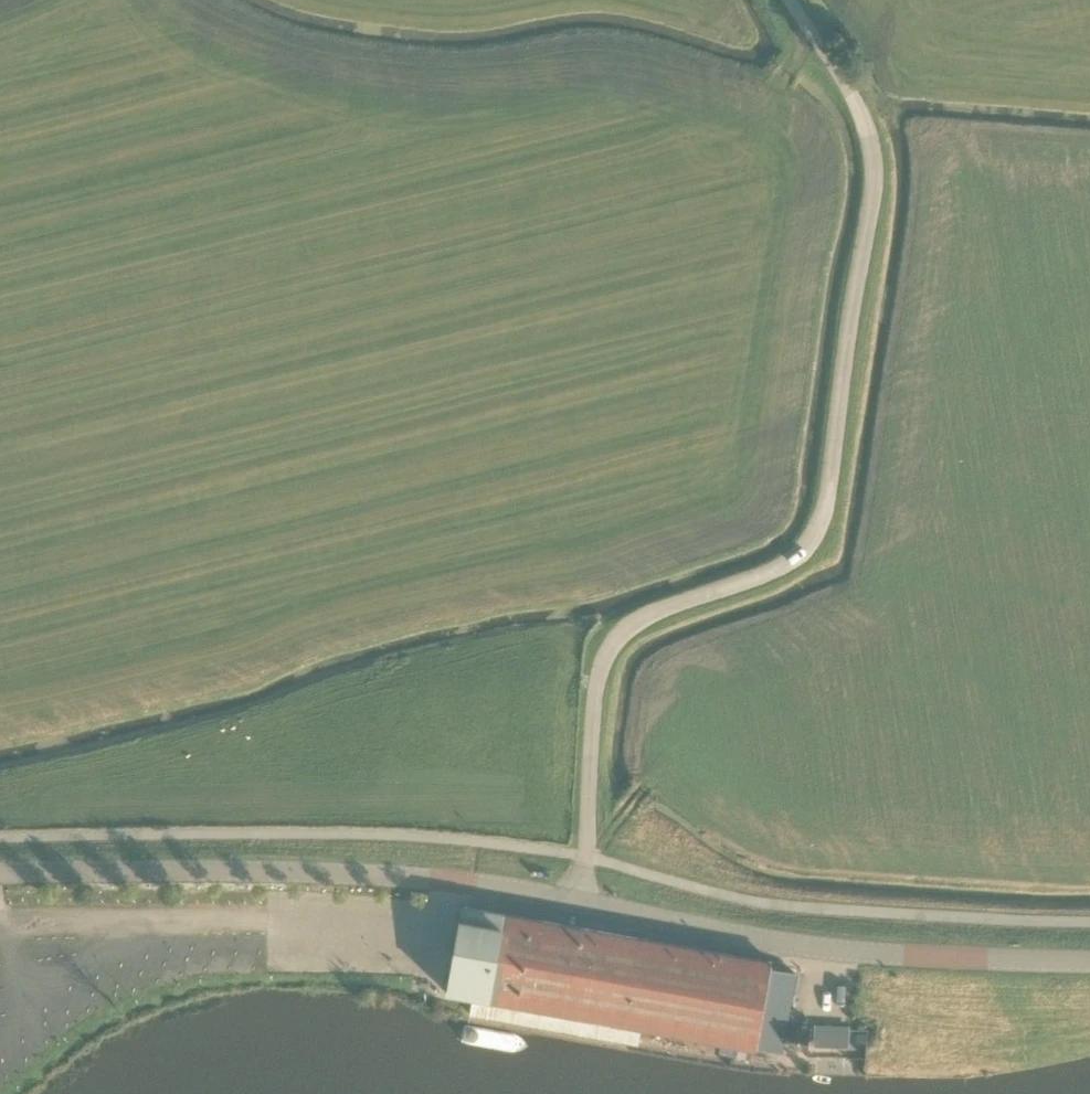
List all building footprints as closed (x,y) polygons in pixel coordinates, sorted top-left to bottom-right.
[(639,1045),(642,1031),(733,1049),(752,1052),(755,1053),(756,1050),(781,1055),(796,977),(770,972),(772,965),(466,906),(463,920),(461,920),(447,993),(472,998),(469,1014),(639,1045)] [(815,1024),(814,1045),(828,1046),(829,1025),(815,1024)] [(789,1046),(807,1049),(810,1039),(791,1035),(789,1046)] [(733,1049),(732,1058),(751,1061),(752,1052),(733,1049)]
